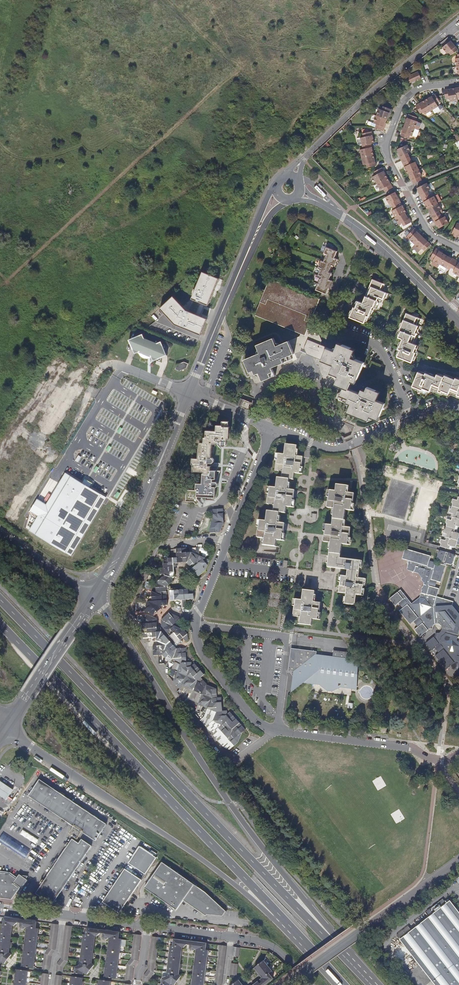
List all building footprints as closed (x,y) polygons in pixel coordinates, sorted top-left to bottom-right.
[(451,55),(458,50),(451,41),(442,48),(447,54),(449,52),(451,55)] [(408,84),(421,78),(418,72),(405,78),(408,84)] [(458,100),(458,99),(456,88),(444,90),(446,99),(449,98),(450,101),(458,100)] [(426,100),(432,110),(438,107),(437,104),(440,102),(435,94),(426,100)] [(425,115),(432,110),(426,100),(415,106),(420,114),(423,112),(425,115)] [(379,109),(377,116),(387,120),(389,113),(390,113),(392,110),(383,106),(382,110),(379,109)] [(405,125),(415,129),(418,122),(416,121),(417,117),(409,114),(405,125)] [(376,128),(381,130),(384,131),(385,127),(384,127),(387,120),(377,116),(373,126),(376,128)] [(419,130),(415,129),(405,125),(401,136),(409,139),(410,135),(412,136),(412,135),(416,137),(419,130)] [(371,143),(374,142),(371,131),(363,133),(364,137),(361,138),(362,145),(371,143)] [(371,143),(362,145),(363,149),(360,150),(361,157),(373,154),(371,143)] [(401,160),(409,156),(408,153),(410,152),(407,145),(397,149),(400,156),(399,157),(401,160)] [(373,154),(361,157),(363,165),(366,164),(367,167),(376,165),(373,154)] [(407,174),(409,173),(418,169),(415,162),(412,163),(409,156),(401,160),(407,174)] [(373,176),(377,183),(387,177),(382,167),(374,171),(376,175),(373,176)] [(409,173),(413,184),(422,180),(420,177),(421,176),(418,169),(409,173)] [(385,192),(393,187),(387,177),(377,183),(381,190),(383,188),(385,192)] [(427,183),(417,188),(421,195),(420,195),(422,199),(430,194),(428,191),(430,189),(427,183)] [(395,192),(386,197),(389,204),(391,203),(393,206),(401,202),(395,192)] [(430,194),(422,199),(427,209),(428,208),(438,203),(434,196),(431,197),(430,194)] [(401,202),(393,206),(395,209),(392,211),(396,218),(405,212),(406,212),(401,202)] [(438,203),(428,208),(431,214),(431,215),(433,219),(441,214),(439,211),(441,209),(438,203)] [(405,212),(396,218),(399,224),(402,223),(404,226),(412,222),(410,218),(409,219),(405,212)] [(441,214),(433,219),(435,222),(439,228),(449,223),(445,216),(442,218),(441,214)] [(409,239),(415,245),(422,237),(417,231),(418,231),(415,228),(409,234),(411,237),(409,239)] [(415,245),(412,247),(418,253),(422,248),(425,251),(431,244),(422,237),(415,245)] [(321,276),(316,290),(326,294),(332,280),(329,279),(332,273),(329,271),(332,265),(335,266),(338,259),(335,258),(337,251),(326,247),(324,253),(327,254),(324,261),(321,260),(318,267),(321,268),(318,275),(321,276)] [(440,250),(436,248),(432,255),(430,258),(440,264),(446,255),(439,251),(440,250)] [(446,255),(440,264),(450,270),(451,267),(456,260),(453,258),(452,259),(446,255)] [(440,264),(430,258),(428,261),(429,263),(438,268),(440,264)] [(173,296),(160,308),(175,325),(201,335),(208,319),(196,314),(201,302),(208,305),(219,278),(203,271),(192,299),(193,299),(188,311),(187,310),(173,296)] [(255,315),(297,332),(305,335),(307,330),(310,323),(311,322),(313,316),(320,299),(270,278),(265,290),(255,315)] [(354,307),(349,317),(364,323),(367,317),(368,317),(370,314),(373,307),(377,309),(380,302),(382,303),(383,299),(386,292),(383,291),(385,284),(373,279),(363,303),(358,301),(355,308),(354,307)] [(201,302),(196,314),(200,316),(205,304),(201,302)] [(400,350),(397,357),(412,363),(416,353),(414,352),(417,345),(413,343),(417,333),(416,332),(418,326),(421,319),(406,313),(399,330),(401,331),(398,338),(402,339),(398,350),(400,350)] [(320,335),(309,331),(307,337),(308,339),(321,344),(322,341),(320,335)] [(149,351),(152,357),(153,360),(167,355),(161,341),(154,344),(145,340),(142,334),(129,340),(134,353),(138,351),(144,348),(149,351)] [(260,372),(263,381),(276,375),(272,367),(292,359),(290,355),(294,353),(294,352),(290,343),(289,340),(277,346),(274,338),(257,345),(261,353),(245,359),(250,372),(254,370),(258,369),(260,372)] [(302,349),(303,350),(305,347),(307,341),(304,340),(303,338),(290,343),(294,352),(302,349)] [(305,347),(307,354),(313,356),(322,360),(328,347),(325,346),(324,344),(322,341),(321,344),(308,339),(307,341),(305,347)] [(364,362),(352,357),(346,355),(349,347),(343,344),(339,343),(335,351),(332,349),(328,347),(323,360),(327,362),(334,365),(331,372),(340,376),(336,384),(344,387),(348,389),(349,388),(352,381),(356,383),(364,362)] [(355,349),(349,347),(346,355),(352,357),(355,349)] [(151,357),(152,357),(149,351),(144,348),(138,351),(139,353),(140,355),(142,357),(144,358),(146,358),(148,358),(151,357)] [(372,361),(369,367),(379,371),(381,365),(372,361)] [(179,371),(186,368),(188,364),(183,362),(177,365),(175,369),(179,371)] [(431,389),(436,377),(426,373),(425,374),(418,372),(412,386),(423,391),(423,389),(430,392),(431,389)] [(436,377),(431,389),(441,393),(442,391),(449,394),(449,393),(458,396),(458,379),(456,378),(455,380),(445,375),(444,377),(437,374),(436,377)] [(348,389),(344,387),(339,399),(351,404),(348,412),(368,420),(370,417),(378,420),(385,403),(377,400),(380,392),(368,387),(366,391),(362,389),(360,393),(349,388),(348,389)] [(252,403),(243,400),(241,407),(249,410),(252,403)] [(214,479),(215,479),(216,471),(211,471),(211,466),(210,466),(209,466),(209,463),(211,463),(212,463),(214,462),(214,459),(212,458),(211,458),(212,444),(218,444),(218,443),(218,442),(221,442),(221,443),(221,445),(223,446),(225,447),(226,445),(227,439),(229,439),(229,427),(228,427),(229,422),(222,421),(222,425),(217,425),(216,431),(206,430),(206,438),(204,438),(204,443),(199,443),(198,459),(193,458),(192,464),(193,464),(193,471),(204,472),(204,473),(203,474),(203,483),(197,483),(196,489),(197,489),(197,490),(187,490),(186,501),(194,501),(197,504),(200,501),(198,499),(198,496),(215,497),(216,487),(217,487),(218,486),(218,483),(217,482),(215,482),(214,482),(214,479)] [(263,538),(263,545),(276,547),(277,540),(285,541),(285,534),(284,534),(284,530),(285,524),(280,523),(281,517),(279,516),(279,513),(285,513),(286,507),(295,508),(295,501),(294,501),(294,497),(295,491),(290,490),(290,483),(289,483),(289,479),(294,479),(294,473),(303,474),(303,467),(302,467),(302,463),(303,457),(298,456),(298,450),(297,449),(297,446),(286,444),(285,454),(276,453),(275,460),(276,460),(275,471),(281,471),(280,478),(278,478),(276,488),(268,487),(267,494),(268,494),(267,504),(273,505),(273,511),(268,511),(267,521),(258,521),(257,527),(258,527),(258,538),(263,538)] [(329,553),(340,554),(342,544),(350,545),(351,539),(350,538),(351,528),(345,527),(345,521),(344,521),(346,510),(354,511),(355,505),(353,504),(355,494),(349,493),(349,487),(337,485),(336,492),(328,491),(327,497),(329,497),(327,506),(327,508),(333,508),(332,515),(334,515),(332,526),(324,525),(323,531),(325,532),(324,542),(329,543),(328,549),(330,549),(329,553)] [(457,497),(456,500),(453,499),(452,503),(453,504),(451,509),(450,509),(449,513),(452,514),(450,520),(447,520),(446,523),(447,524),(445,530),(445,529),(444,529),(443,533),(446,534),(444,540),(441,540),(440,543),(441,544),(440,547),(452,550),(453,547),(456,548),(457,544),(458,537),(458,533),(457,533),(458,527),(458,497),(457,497)] [(206,511),(206,514),(213,514),(214,519),(210,528),(210,533),(220,533),(224,523),(223,509),(213,510),(206,511)] [(185,558),(187,553),(186,548),(176,549),(177,558),(164,559),(164,564),(160,573),(155,585),(152,592),(144,611),(154,616),(162,609),(159,606),(168,606),(166,587),(173,581),(170,578),(175,577),(174,564),(183,563),(183,558),(185,558)] [(458,612),(453,606),(454,602),(443,599),(436,597),(439,589),(435,588),(437,582),(441,583),(445,566),(443,565),(441,565),(438,564),(436,563),(429,561),(430,557),(405,549),(404,554),(403,557),(403,556),(402,559),(408,561),(409,562),(407,569),(408,571),(418,574),(422,578),(421,581),(424,583),(423,587),(422,588),(422,589),(422,590),(421,594),(421,596),(420,595),(420,596),(421,596),(420,597),(412,604),(400,591),(390,598),(400,611),(411,624),(413,622),(418,627),(415,630),(421,637),(422,636),(421,635),(426,631),(426,632),(428,630),(432,629),(434,626),(436,624),(438,624),(440,624),(441,626),(458,612)] [(454,555),(450,554),(444,552),(441,551),(439,552),(437,558),(438,560),(445,562),(446,564),(451,565),(453,564),(455,556),(454,555)] [(190,552),(187,553),(185,558),(183,558),(183,563),(187,563),(191,553),(190,552)] [(206,570),(210,560),(200,556),(191,553),(187,563),(199,576),(206,570)] [(340,555),(329,554),(328,567),(348,570),(347,577),(339,576),(339,582),(340,583),(339,593),(347,594),(346,598),(344,597),(344,604),(355,605),(357,595),(364,596),(365,589),(363,589),(364,586),(365,586),(366,579),(359,578),(360,568),(362,568),(362,561),(340,558),(340,555)] [(143,588),(152,592),(155,585),(146,582),(143,588)] [(194,599),(194,598),(194,589),(170,591),(171,601),(194,599)] [(299,618),(298,624),(311,626),(312,619),(321,620),(321,613),(320,613),(321,603),(316,602),(317,596),(315,595),(315,592),(304,590),(302,600),(294,599),(293,606),(295,606),(293,617),(299,618)] [(426,644),(432,652),(449,675),(458,679),(458,642),(458,641),(457,640),(458,634),(458,613),(458,612),(441,626),(441,628),(442,629),(441,631),(440,632),(439,633),(435,633),(435,635),(434,636),(434,637),(426,644)] [(183,638),(185,637),(188,634),(185,630),(176,627),(179,617),(169,613),(161,620),(162,626),(175,642),(177,644),(183,638)] [(175,647),(173,644),(162,632),(158,632),(157,619),(146,615),(147,624),(142,624),(144,638),(148,638),(157,638),(158,645),(153,646),(154,656),(158,656),(163,655),(169,662),(173,659),(182,663),(178,672),(172,680),(180,689),(184,687),(193,690),(190,700),(199,704),(195,714),(204,718),(201,720),(210,731),(214,733),(214,735),(224,748),(229,750),(238,742),(242,733),(246,730),(230,712),(228,715),(227,711),(223,711),(222,698),(217,698),(217,689),(206,685),(207,684),(201,677),(204,675),(195,664),(192,666),(192,662),(187,663),(186,648),(177,649),(175,647)] [(317,652),(291,648),(288,671),(291,674),(293,677),(295,679),(299,676),(304,683),(320,684),(327,690),(332,691),(341,687),(356,689),(357,661),(352,653),(334,651),(333,658),(316,656),(317,652)] [(291,693),(304,683),(299,676),(295,679),(293,677),(291,693)] [(373,733),(379,734),(380,725),(373,724),(372,730),(373,731),(373,733)] [(388,734),(388,733),(389,732),(390,726),(380,725),(379,734),(387,735),(388,734)] [(27,795),(53,812),(64,795),(38,778),(27,795)] [(6,800),(13,790),(0,781),(0,796),(6,800)] [(106,825),(64,795),(53,812),(95,841),(106,825)] [(21,834),(36,842),(38,839),(24,830),(21,834)] [(3,835),(0,839),(0,842),(9,848),(20,855),(24,849),(13,842),(3,835)] [(35,893),(52,905),(91,846),(81,839),(79,843),(72,839),(35,893)] [(146,875),(157,858),(140,847),(129,863),(146,875)] [(161,865),(143,890),(175,912),(182,903),(204,919),(205,917),(220,919),(224,915),(204,894),(204,895),(161,865)] [(119,913),(119,914),(142,880),(125,869),(102,902),(119,913)] [(11,900),(20,887),(22,888),(27,880),(26,879),(20,875),(19,874),(16,878),(10,874),(0,873),(0,898),(11,900)] [(450,902),(400,940),(435,984),(458,984),(458,913),(450,902)] [(10,953),(9,953),(10,949),(11,942),(13,926),(17,923),(21,920),(4,918),(3,924),(0,924),(0,927),(0,964),(1,964),(1,963),(2,963),(3,963),(10,953)] [(238,925),(248,927),(249,919),(239,918),(238,925)] [(36,922),(25,920),(25,922),(22,922),(20,923),(20,927),(26,928),(24,944),(24,950),(23,957),(22,963),(22,966),(34,968),(38,936),(38,928),(35,928),(36,922)] [(55,951),(58,925),(51,924),(49,947),(44,954),(42,969),(49,970),(51,956),(55,951)] [(72,926),(65,925),(61,959),(57,964),(56,970),(63,971),(63,967),(68,962),(72,926)] [(86,974),(93,964),(92,963),(92,959),(93,953),(95,937),(96,937),(100,933),(104,930),(97,929),(86,928),(86,935),(83,934),(79,965),(75,967),(74,973),(83,974),(84,973),(86,974)] [(119,932),(107,931),(107,933),(105,933),(103,934),(102,937),(109,938),(107,955),(106,961),(105,967),(105,973),(104,977),(117,978),(121,939),(118,938),(119,932)] [(124,979),(132,980),(134,967),(138,961),(141,935),(134,934),(131,958),(126,964),(124,979)] [(144,975),(143,982),(150,983),(150,978),(154,973),(159,937),(152,937),(148,970),(144,975)] [(172,984),(180,975),(179,974),(179,970),(180,964),(182,948),(183,948),(187,945),(192,941),(173,939),(173,946),(170,946),(166,976),(162,978),(161,984),(169,984),(171,984),(172,984)] [(206,943),(195,942),(195,944),(192,944),(189,945),(189,948),(195,949),(196,949),(194,966),(193,972),(192,978),(191,984),(204,984),(208,950),(205,950),(206,943)] [(219,945),(218,954),(226,955),(227,946),(219,945)] [(240,948),(233,947),(232,956),(239,957),(240,948)] [(11,955),(10,953),(3,963),(4,964),(11,955)] [(218,954),(217,962),(225,963),(226,955),(218,954)] [(256,971),(260,976),(262,978),(259,980),(261,983),(259,984),(260,984),(265,984),(273,979),(269,974),(272,971),(263,961),(254,968),(256,971)] [(225,963),(217,962),(214,984),(216,984),(222,984),(225,963)] [(238,964),(231,963),(229,975),(236,976),(238,965),(238,964)] [(94,965),(93,964),(86,974),(87,975),(94,965)] [(15,973),(15,979),(14,984),(26,984),(28,971),(16,969),(15,973)] [(49,974),(42,973),(40,984),(48,984),(49,974)] [(63,975),(55,975),(54,984),(61,984),(63,975)] [(180,975),(172,984),(174,984),(181,976),(180,975)] [(83,982),(83,978),(71,976),(70,984),(82,984),(83,982)]
